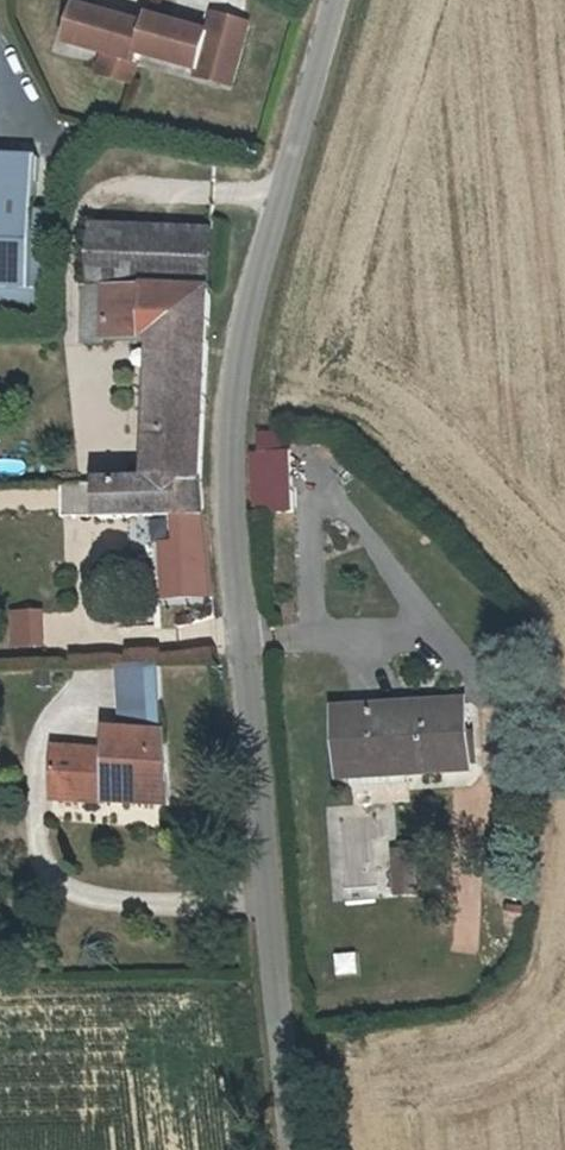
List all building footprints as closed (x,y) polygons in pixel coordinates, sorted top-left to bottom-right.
[(144,22),(77,5),(66,47),(101,57),(97,72),(126,79),(134,49),(201,67),(197,80),(228,88),(244,26),(216,19),(213,32),(148,15),(144,22)] [(0,155),(0,308),(28,309),(36,157),(0,155)] [(70,301),(197,305),(195,241),(71,239),(70,301)] [(147,486),(202,482),(199,361),(197,305),(70,301),(69,354),(139,355),(146,471),(147,486)] [(256,463),(256,508),(256,516),(298,516),(297,434),(265,433),(265,456),(257,457),(256,463)] [(202,482),(147,486),(97,489),(100,526),(208,519),(202,490),(202,482)] [(0,492),(0,511),(51,508),(50,489),(0,492)] [(194,596),(194,570),(175,570),(175,596),(194,596)] [(13,649),(49,647),(47,609),(11,611),(13,649)] [(179,631),(203,627),(200,610),(177,613),(179,631)] [(134,753),(158,752),(155,673),(133,673),(134,753)] [(466,710),(343,715),(346,777),(468,774),(466,710)] [(98,800),(99,808),(161,806),(158,752),(134,753),(46,758),(47,801),(98,800)] [(98,800),(47,801),(47,810),(96,808),(99,808),(98,800)] [(338,954),(340,978),(362,976),(360,953),(338,954)]
